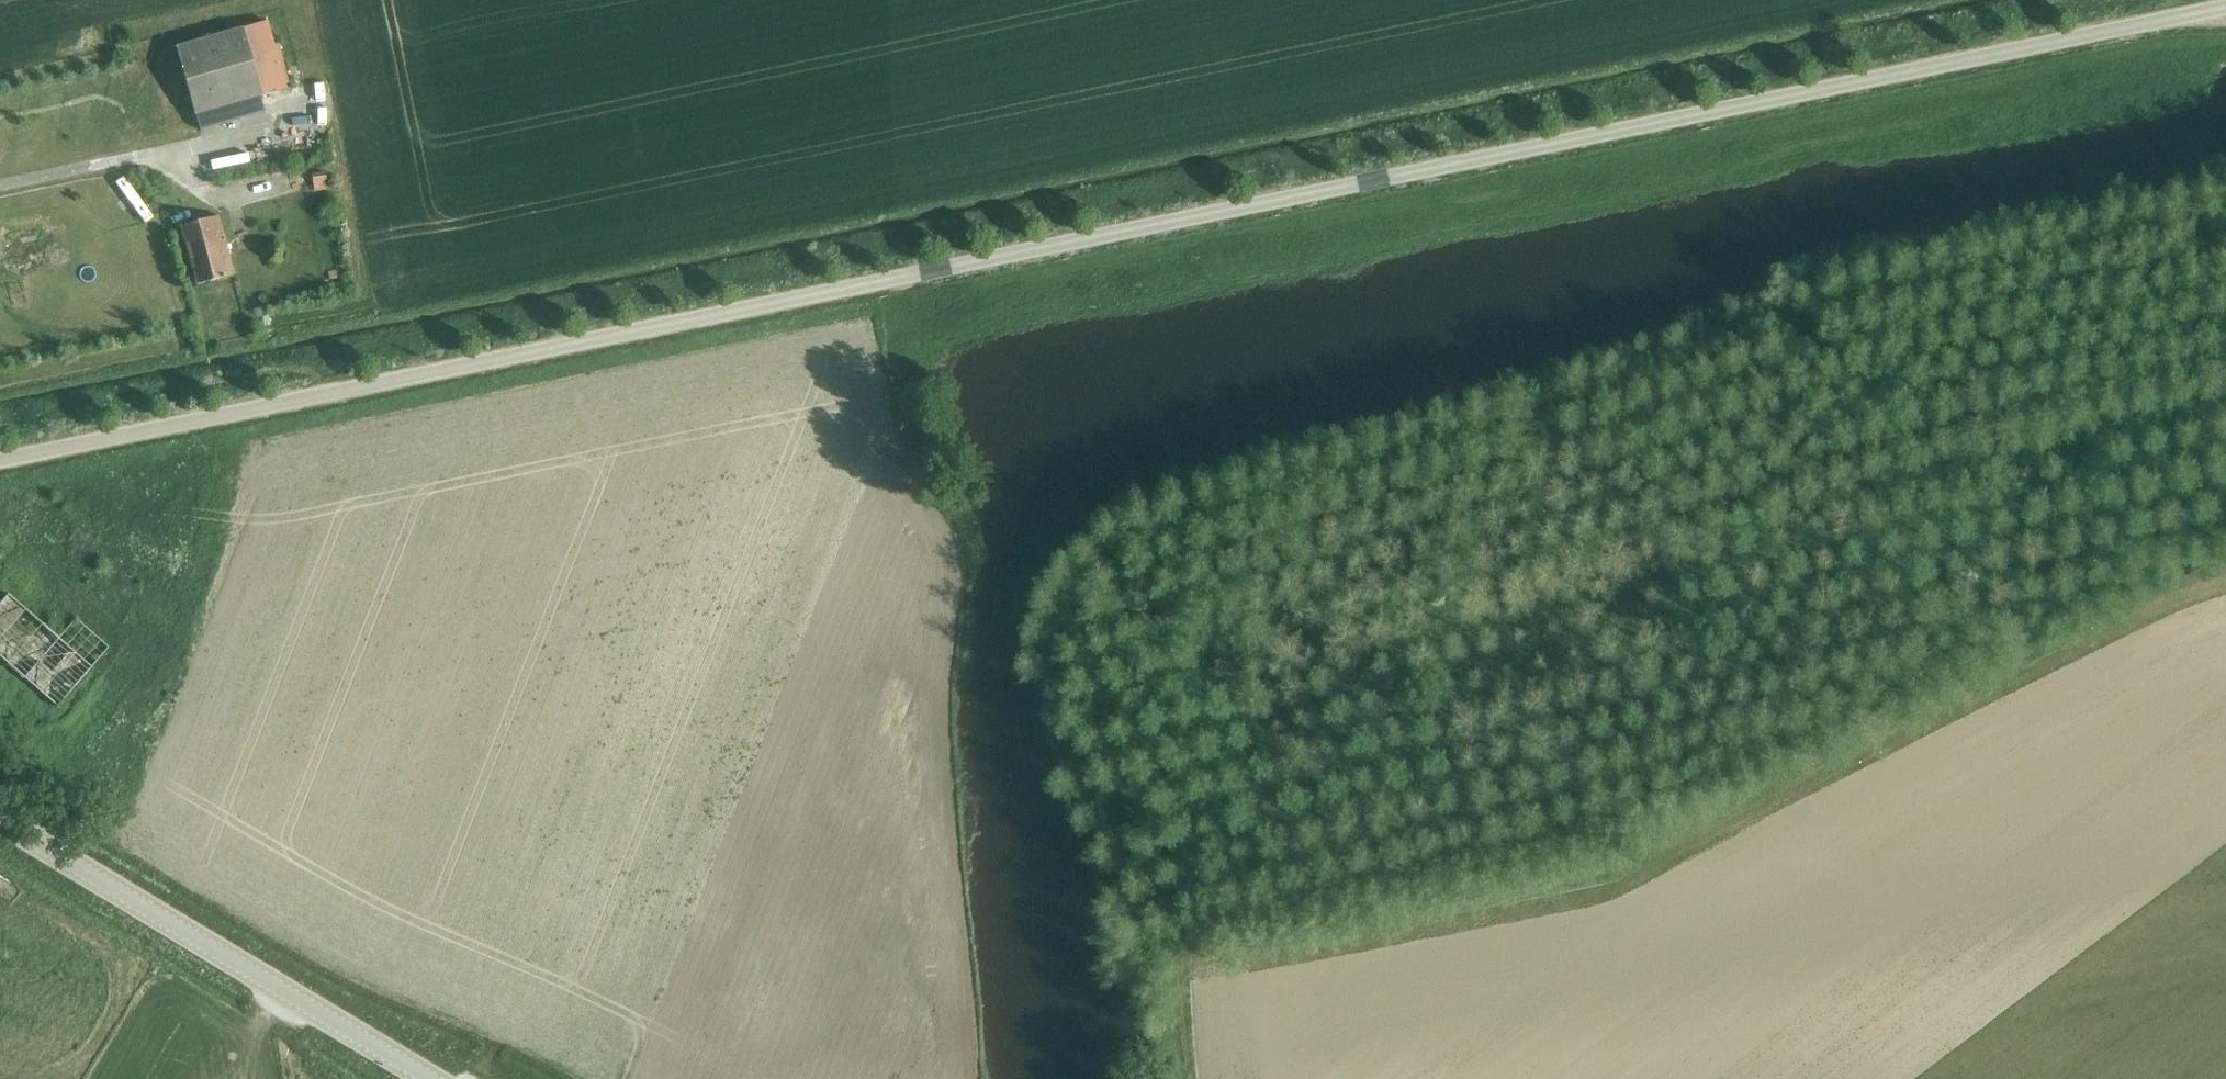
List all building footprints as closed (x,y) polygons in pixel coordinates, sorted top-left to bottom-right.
[(283,89),(264,21),(176,47),(195,114),(283,89)] [(310,174),(311,183),(325,181),(324,172),(310,174)] [(197,284),(234,274),(217,215),(181,225),(197,284)] [(109,648),(76,619),(59,638),(7,594),(0,602),(0,658),(58,708),(109,648)]
